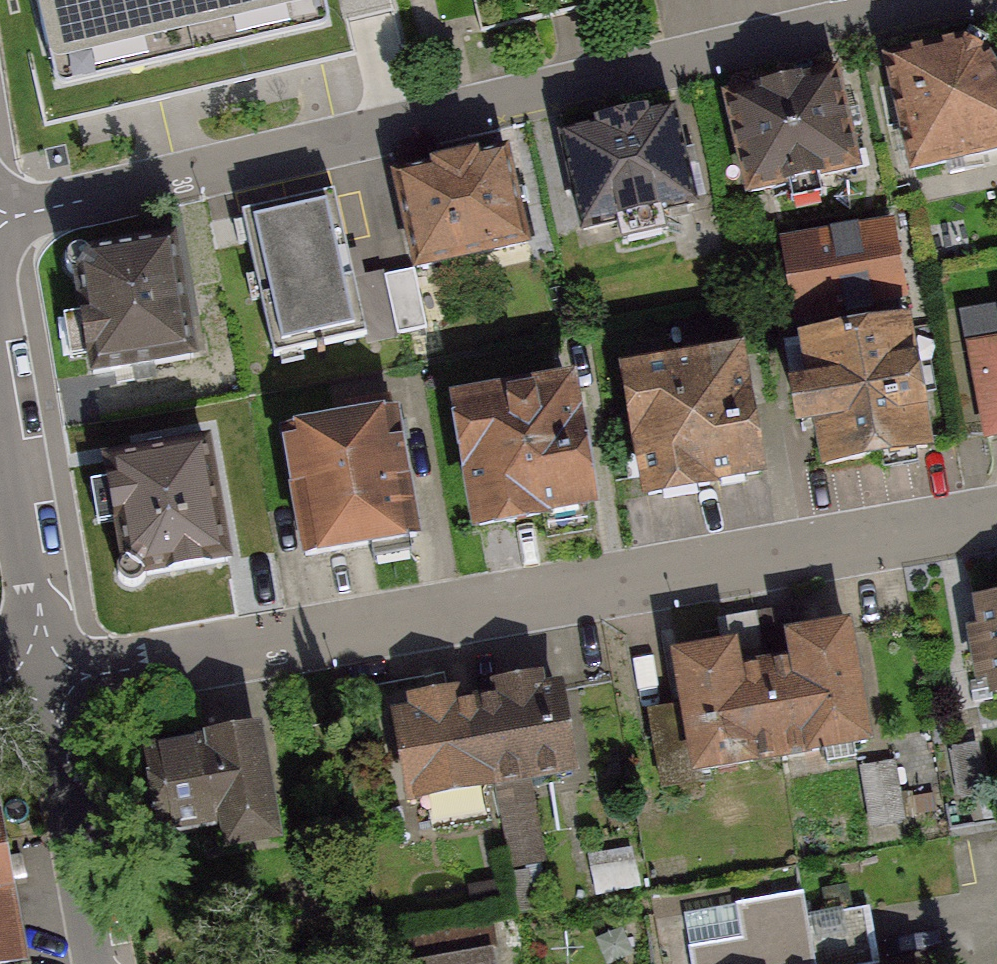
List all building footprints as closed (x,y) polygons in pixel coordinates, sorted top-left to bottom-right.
[(77,93),(318,40),(309,0),(56,0),(77,93)] [(318,40),(323,62),(378,50),(367,0),(309,0),(318,40)] [(887,61),(913,168),(996,150),(996,76),(982,51),(966,43),(887,61)] [(835,73),(727,97),(748,192),(856,167),(835,73)] [(670,109),(560,136),(583,231),(693,204),(670,109)] [(504,148),(396,174),(417,267),(526,242),(504,148)] [(334,193),(241,214),(274,357),(365,336),(367,342),(428,328),(414,268),(354,281),(334,193)] [(888,227),(788,244),(800,315),(835,309),(900,298),(888,227)] [(75,247),(70,250),(67,254),(66,259),(66,265),(68,269),(72,273),(76,275),(92,373),(191,357),(172,241),(92,254),(89,251),(85,248),(80,247),(75,247)] [(840,338),(806,344),(813,388),(795,391),(801,422),(818,419),(826,464),(926,447),(900,298),(835,309),(840,338)] [(966,317),(990,434),(996,433),(996,312),(966,317)] [(737,356),(628,376),(649,493),(758,473),(737,356)] [(568,386),(459,405),(480,525),(589,506),(568,386)] [(394,416),(285,436),(307,555),(416,535),(394,416)] [(124,581),(128,584),(133,585),(139,584),(143,581),(146,577),(147,574),(227,559),(206,444),(108,461),(125,558),(121,562),(119,567),(119,572),(121,577),(124,581)] [(976,618),(987,695),(996,694),(996,615),(976,618)] [(680,655),(696,764),(858,740),(841,629),(785,637),(791,676),(735,684),(730,648),(680,655)] [(556,681),(389,712),(405,799),(572,768),(556,681)] [(254,736),(141,756),(156,842),(269,822),(254,736)] [(0,831),(0,963),(25,963),(0,831)] [(708,916),(715,963),(822,963),(812,900),(708,916)] [(424,959),(425,963),(493,963),(491,949),(424,959)]
